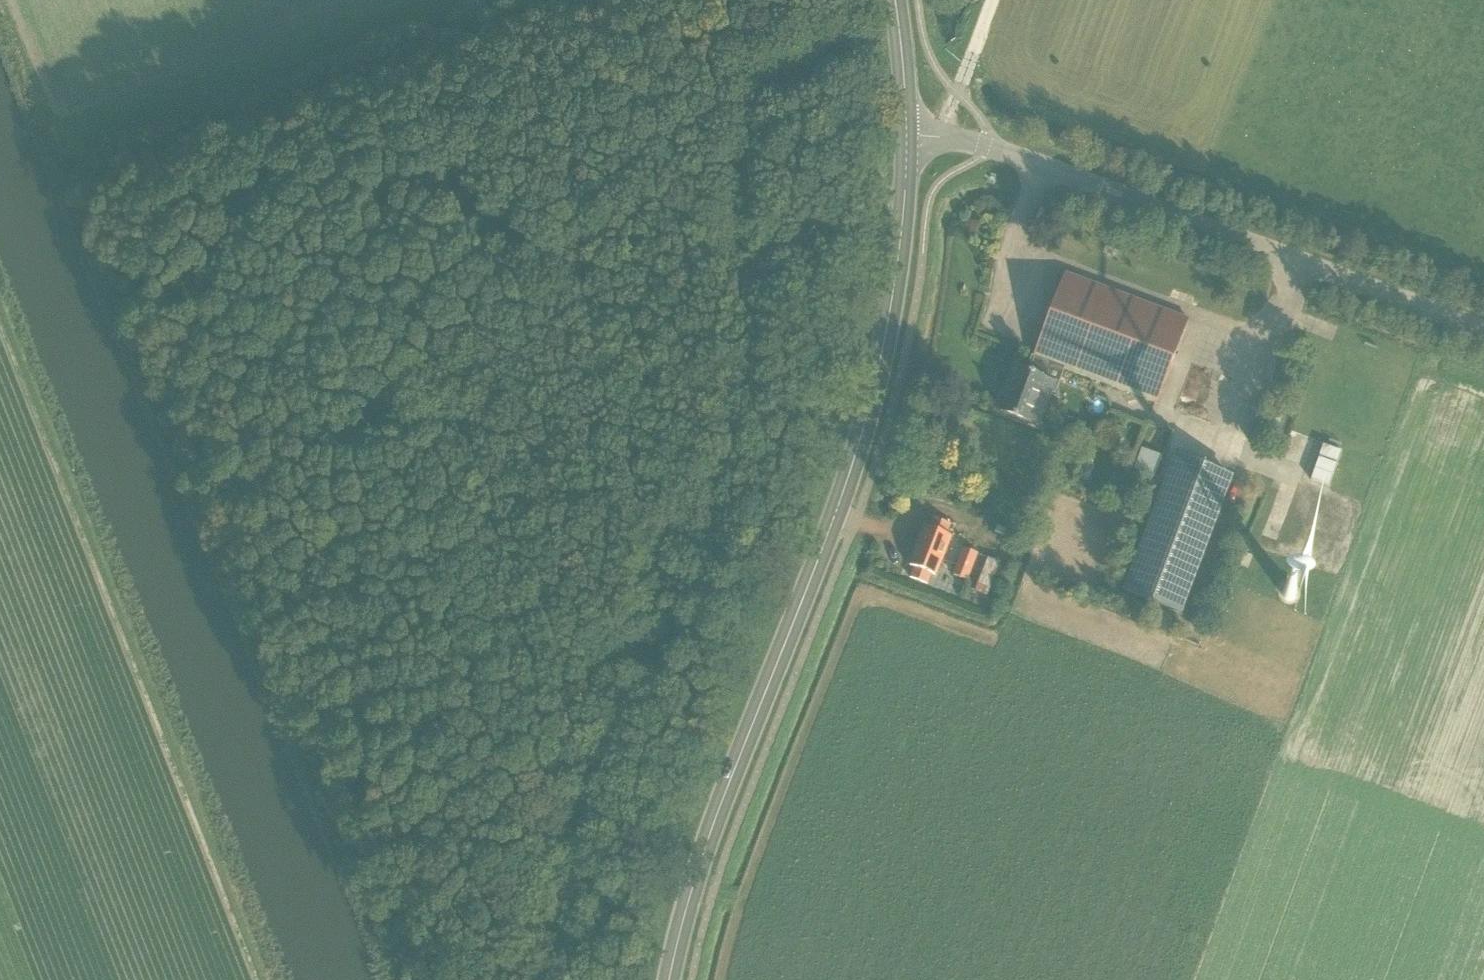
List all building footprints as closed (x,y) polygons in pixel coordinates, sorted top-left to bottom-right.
[(1157,402),(1189,317),(1068,270),(1035,357),(1036,357),(1031,369),(1018,364),(1002,410),(1031,420),(1048,376),(1053,363),(1157,402)] [(999,333),(1008,337),(1013,321),(1004,317),(999,333)] [(1283,428),(1275,452),(1297,460),(1305,435),(1283,428)] [(1301,476),(1321,481),(1330,446),(1310,441),(1301,476)] [(1142,446),(1134,468),(1154,475),(1162,454),(1142,446)] [(1124,590),(1184,613),(1235,475),(1176,452),(1124,590)] [(953,536),(949,534),(953,524),(933,516),(930,526),(927,525),(909,574),(929,584),(934,574),(939,576),(953,536)] [(954,573),(970,579),(980,552),(965,546),(954,573)] [(977,590),(989,594),(1001,561),(990,556),(977,590)] [(1286,587),(1285,587),(1285,588),(1284,588),(1284,589),(1283,589),(1283,590),(1283,591),(1282,592),(1282,593),(1283,594),(1283,595),(1283,596),(1284,597),(1284,598),(1285,598),(1286,599),(1287,599),(1287,600),(1288,600),(1289,600),(1290,600),(1291,600),(1292,600),(1293,599),(1294,599),(1295,598),(1295,597),(1296,597),(1296,596),(1297,595),(1297,594),(1297,593),(1297,592),(1297,591),(1297,590),(1296,590),(1296,589),(1295,588),(1295,587),(1294,587),(1293,586),(1292,586),(1291,586),(1290,585),(1289,585),(1289,586),(1288,586),(1287,586),(1286,586),(1286,587)]
